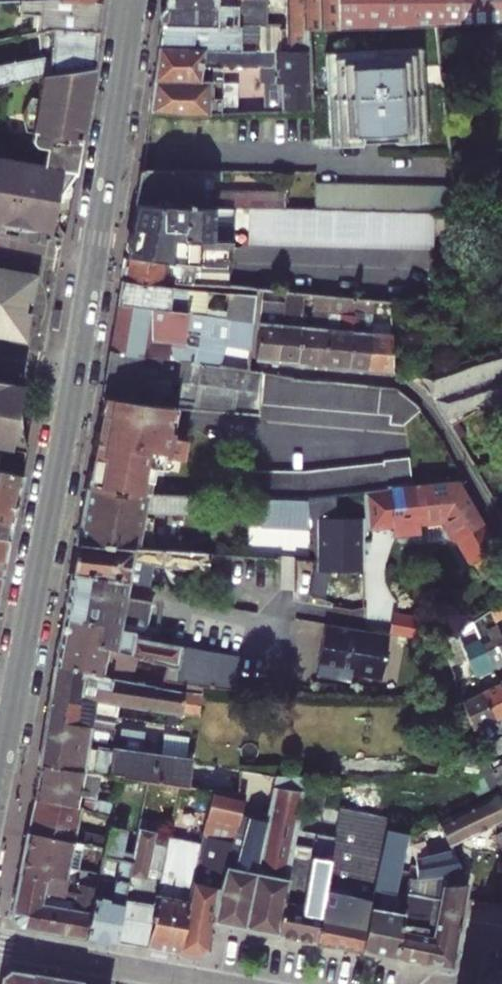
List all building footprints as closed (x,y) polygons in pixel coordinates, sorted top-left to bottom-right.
[(21,11),(39,11),(39,27),(55,27),(97,28),(100,0),(21,0),(21,11)] [(163,26),(271,28),(271,1),(242,0),(167,0),(163,26)] [(288,30),(310,31),(337,30),(335,0),(286,0),(288,30)] [(436,26),(461,24),(460,0),(335,0),(337,30),(436,26)] [(461,24),(501,20),(501,0),(460,0),(461,24)] [(163,26),(159,48),(285,50),(284,30),(283,28),(271,28),(163,26)] [(55,27),(53,57),(47,54),(0,66),(0,86),(39,77),(91,64),(93,63),(97,28),(55,27)] [(288,30),(284,30),(285,50),(311,51),(310,31),(288,30)] [(277,65),(276,82),(312,82),(311,51),(285,50),(159,48),(155,81),(222,82),(222,64),(277,65)] [(423,53),(326,56),(329,142),(360,141),(377,140),(377,150),(379,149),(379,140),(395,140),(426,139),(423,53)] [(80,136),(73,135),(75,128),(82,129),(89,90),(87,89),(91,64),(39,77),(36,96),(29,96),(22,112),(24,130),(31,130),(30,133),(31,136),(32,139),(33,141),(35,143),(37,144),(40,145),(43,145),(41,161),(0,154),(0,220),(50,227),(50,225),(59,218),(63,230),(80,136)] [(222,82),(155,81),(150,111),(187,115),(222,113),(222,82)] [(267,112),(313,109),(312,82),(276,82),(267,82),(267,112)] [(73,135),(80,136),(82,129),(75,128),(73,135)] [(427,148),(426,139),(395,140),(395,143),(396,149),(427,148)] [(360,151),(360,141),(329,142),(329,151),(360,151)] [(205,208),(205,191),(199,191),(200,172),(142,171),(138,206),(205,208)] [(286,194),(205,191),(205,208),(230,209),(248,209),(285,210),(286,194)] [(138,206),(127,258),(195,267),(193,284),(227,287),(230,209),(205,208),(138,206)] [(434,215),(285,210),(248,209),(247,240),(433,246),(434,215)] [(195,267),(127,258),(124,280),(164,285),(165,281),(193,284),(195,267)] [(0,267),(0,269),(15,273),(18,275),(22,278),(25,281),(27,284),(29,289),(30,293),(30,297),(30,302),(27,301),(25,313),(28,313),(27,318),(26,322),(24,326),(20,329),(17,332),(13,334),(9,336),(4,337),(5,332),(0,331),(0,338),(26,343),(39,274),(0,267)] [(4,337),(9,336),(13,334),(17,332),(20,329),(24,326),(26,322),(27,318),(28,313),(25,313),(27,301),(30,302),(30,297),(30,293),(29,289),(27,284),(25,281),(22,278),(18,275),(15,273),(0,269),(0,331),(5,332),(4,337)] [(124,280),(120,304),(185,312),(186,305),(208,307),(210,290),(164,285),(124,280)] [(278,361),(281,325),(267,323),(268,298),(282,299),(282,292),(261,290),(258,320),(256,359),(278,361)] [(231,292),(228,318),(252,321),(253,295),(231,292)] [(282,299),(282,308),(295,309),(294,320),(301,320),(302,301),(303,294),(282,292),(282,299)] [(303,294),(302,301),(312,302),(312,311),(327,313),(328,297),(303,294)] [(338,331),(326,329),(323,365),(348,367),(351,331),(352,310),(353,299),(328,297),(327,313),(339,314),(338,331)] [(361,332),(351,331),(348,367),(367,370),(370,320),(372,300),(353,299),(352,310),(363,311),(361,332)] [(120,304),(112,351),(250,370),(252,321),(228,318),(185,312),(120,304)] [(312,311),(311,328),(326,329),(327,313),(312,311)] [(379,320),(370,320),(367,370),(393,372),(391,324),(379,324),(379,320)] [(298,362),(301,327),(281,325),(278,361),(298,362)] [(326,329),(311,328),(301,327),(298,362),(323,365),(326,329)] [(105,397),(154,406),(174,408),(180,408),(203,410),(258,415),(260,401),(263,372),(250,370),(112,351),(105,397)] [(434,401),(452,426),(479,412),(499,404),(501,404),(501,366),(434,401)] [(394,386),(295,378),(293,376),(263,372),(260,401),(390,413),(389,421),(403,422),(423,410),(416,402),(394,386)] [(21,473),(25,452),(16,425),(14,417),(14,409),(15,400),(22,384),(0,380),(0,470),(21,473)] [(88,488),(151,496),(156,470),(162,471),(162,469),(170,470),(173,468),(174,461),(185,462),(189,437),(175,435),(177,426),(171,425),(174,408),(154,406),(105,397),(88,488)] [(478,471),(501,461),(501,410),(499,404),(479,412),(452,426),(478,471)] [(177,426),(180,408),(174,408),(171,425),(177,426)] [(307,498),(338,495),(365,492),(385,490),(393,489),(392,487),(414,485),(412,458),(386,460),(386,461),(307,469),(242,471),(241,498),(307,498)] [(9,536),(22,473),(21,473),(0,470),(0,534),(9,536)] [(393,489),(385,490),(387,502),(395,501),(397,514),(393,514),(394,522),(395,532),(401,531),(405,534),(416,533),(419,529),(422,528),(421,519),(447,517),(474,563),(500,547),(460,480),(414,485),(392,487),(393,489)] [(187,513),(187,498),(168,498),(151,496),(88,488),(85,502),(78,545),(110,550),(138,551),(146,508),(156,510),(156,514),(187,513)] [(385,490),(365,492),(369,524),(394,522),(393,514),(397,514),(395,501),(387,502),(385,490)] [(307,498),(312,527),(342,522),(338,495),(307,498)] [(1,574),(9,536),(0,534),(0,574),(1,574)] [(127,582),(151,586),(153,562),(159,562),(159,564),(204,572),(205,565),(239,566),(240,554),(138,551),(110,550),(78,545),(73,572),(127,582)] [(125,595),(127,582),(73,572),(69,591),(65,617),(103,624),(99,644),(108,646),(138,656),(167,665),(163,679),(163,680),(202,685),(234,690),(239,657),(150,641),(151,632),(146,631),(152,599),(125,595)] [(398,615),(395,635),(440,643),(446,639),(435,622),(398,615)] [(107,654),(108,646),(99,644),(103,624),(65,617),(57,665),(92,672),(131,683),(136,664),(107,654)] [(391,635),(326,624),(318,676),(352,682),(353,674),(383,679),(391,635)] [(485,641),(496,666),(501,663),(501,634),(485,641)] [(138,656),(108,646),(107,654),(136,664),(138,656)] [(475,675),(467,659),(450,665),(457,681),(475,675)] [(57,665),(49,711),(116,724),(120,704),(181,714),(183,712),(198,714),(200,695),(162,689),(131,683),(92,672),(57,665)] [(163,680),(162,689),(200,695),(202,685),(163,680)] [(483,691),(495,719),(501,716),(501,683),(483,691)] [(495,719),(483,691),(463,700),(476,738),(480,746),(493,739),(487,723),(495,719)] [(49,711),(40,765),(86,773),(99,775),(114,776),(123,776),(122,778),(153,787),(188,791),(192,764),(185,763),(189,743),(163,739),(160,759),(140,756),(144,735),(122,731),(120,740),(114,738),(116,724),(49,711)] [(493,739),(480,746),(481,748),(485,758),(492,754),(501,751),(501,734),(493,739)] [(476,738),(460,747),(464,757),(481,748),(480,746),(476,738)] [(492,754),(485,758),(489,765),(496,762),(492,754)] [(492,772),(498,785),(500,788),(501,787),(501,765),(498,767),(496,762),(489,765),(492,772)] [(34,798),(35,798),(80,807),(79,810),(108,816),(113,817),(122,778),(123,776),(114,776),(112,785),(97,783),(99,775),(86,773),(40,765),(34,798)] [(277,933),(291,863),(290,863),(291,855),(305,779),(276,778),(276,779),(265,817),(239,815),(233,844),(223,887),(216,921),(277,933)] [(233,844),(239,815),(243,796),(213,793),(204,837),(212,839),(233,844)] [(498,794),(441,821),(450,843),(501,819),(501,806),(498,794)] [(29,832),(82,844),(106,849),(111,825),(113,817),(108,816),(107,821),(101,820),(98,833),(75,829),(79,810),(80,807),(35,798),(29,832)] [(116,942),(136,855),(122,851),(128,830),(111,825),(106,849),(97,886),(85,937),(116,942)] [(316,941),(362,950),(389,829),(367,825),(363,843),(335,837),(316,941)] [(408,894),(406,894),(398,893),(404,860),(414,834),(389,829),(362,950),(395,956),(408,894)] [(29,832),(21,872),(47,877),(48,872),(66,876),(76,872),(82,844),(29,832)] [(145,947),(167,850),(155,847),(158,836),(142,833),(136,855),(116,942),(145,947)] [(316,941),(335,837),(314,833),(309,858),(291,855),(290,863),(291,863),(277,933),(316,941)] [(211,950),(216,921),(223,887),(203,884),(212,839),(204,837),(202,846),(178,952),(203,957),(211,950)] [(178,952),(202,846),(169,840),(167,850),(145,947),(178,952)] [(409,879),(438,877),(462,874),(464,874),(453,847),(417,854),(418,860),(412,860),(409,879)] [(406,894),(409,879),(412,860),(404,860),(398,893),(406,894)] [(47,877),(21,872),(12,916),(20,926),(85,937),(97,886),(85,884),(88,871),(80,869),(76,872),(66,876),(48,872),(47,877)] [(421,961),(452,967),(465,899),(467,884),(462,874),(438,877),(434,896),(433,896),(425,935),(427,936),(421,961)] [(395,956),(421,961),(427,936),(425,935),(433,896),(434,896),(438,877),(409,879),(406,894),(408,894),(395,956)] [(11,969),(2,975),(0,983),(32,983),(34,974),(11,969)] [(60,978),(34,974),(32,983),(58,983),(60,978)]
